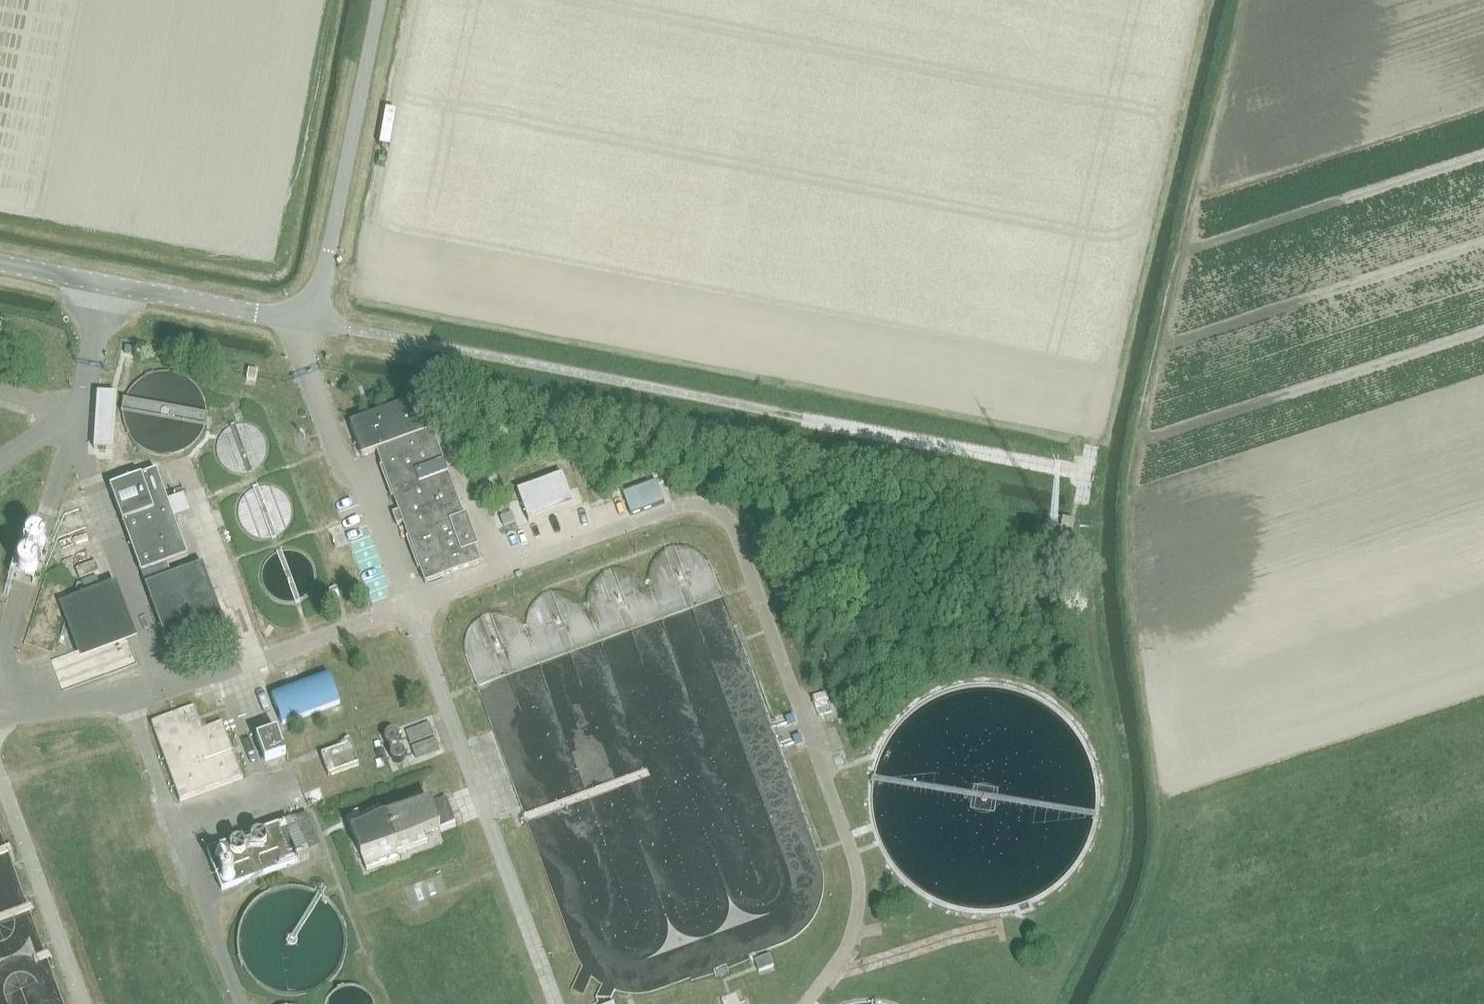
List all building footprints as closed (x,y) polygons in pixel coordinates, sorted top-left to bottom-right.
[(433,431),(424,435),(412,402),(351,425),(363,457),(378,452),(400,512),(393,515),(397,526),(404,524),(426,583),(481,563),(476,548),(480,546),(469,516),(465,517),(433,431)] [(188,557),(157,471),(111,488),(142,573),(162,566),(166,579),(145,586),(169,654),(226,633),(202,566),(171,577),(167,564),(188,557)] [(38,569),(43,552),(44,551),(45,550),(46,548),(46,547),(46,545),(48,539),(24,533),(11,574),(34,582),(36,575),(37,574),(38,572),(38,571),(38,570),(38,569)] [(100,570),(96,560),(76,567),(79,577),(100,570)] [(101,586),(97,575),(81,581),(85,592),(58,602),(79,659),(136,639),(115,581),(101,586)] [(812,699),(819,718),(832,713),(826,694),(812,699)] [(180,801),(243,778),(223,722),(203,729),(195,707),(152,723),(180,801)] [(780,730),(792,726),(790,721),(778,725),(780,730)] [(286,755),(277,731),(257,739),(265,762),(286,755)] [(786,746),(797,741),(796,736),(784,740),(786,746)] [(359,765),(351,744),(321,756),(328,777),(359,765)] [(455,823),(446,799),(446,797),(413,809),(410,800),(391,807),(380,807),(346,819),(365,871),(399,858),(397,854),(428,843),(425,834),(455,823)] [(307,851),(320,846),(308,813),(207,851),(221,891),(310,858),(307,851)] [(737,994),(721,1000),(722,1003),(741,1003),(737,994)]
